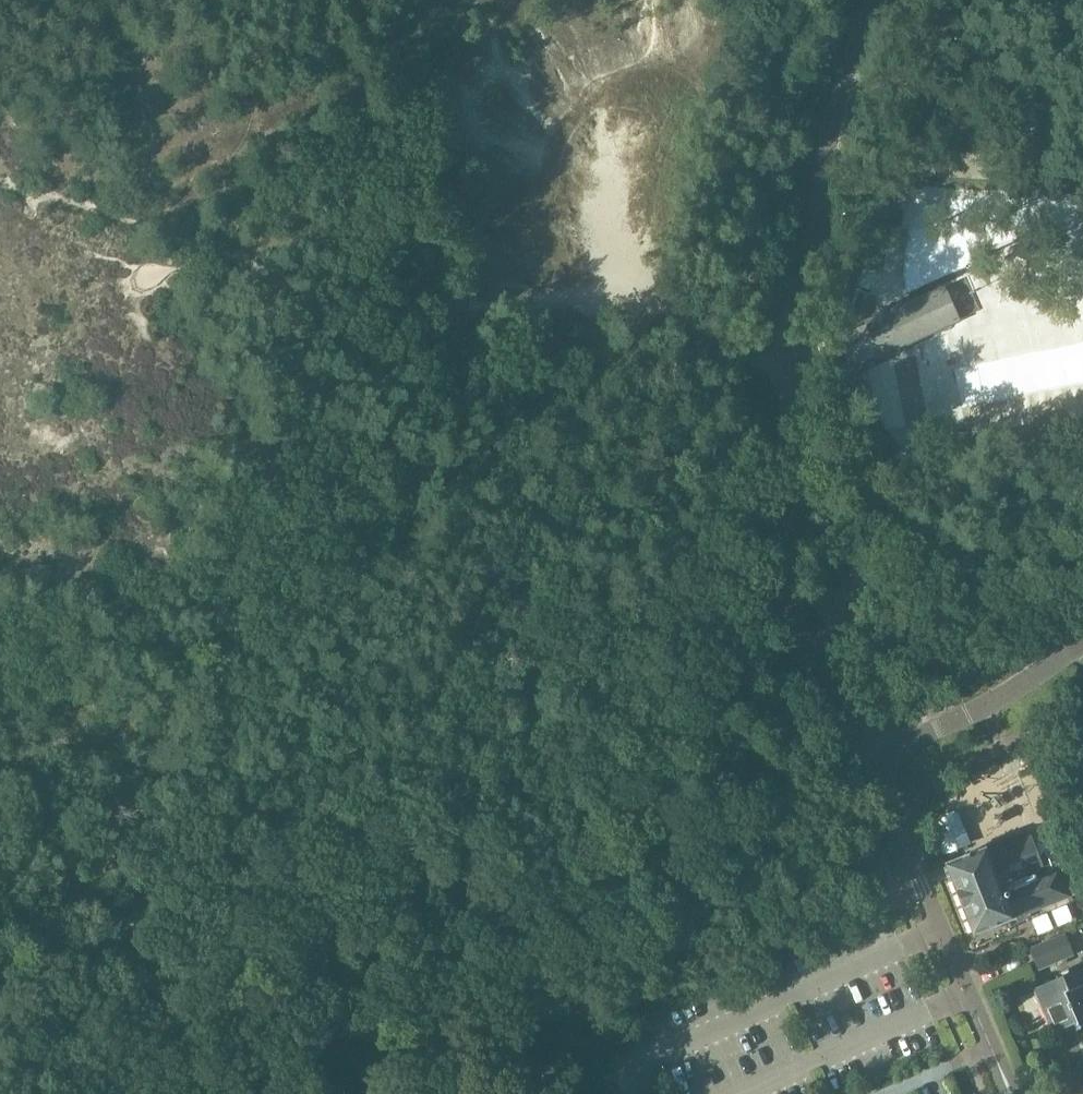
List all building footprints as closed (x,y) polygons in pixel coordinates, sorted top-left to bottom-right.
[(868,322),(882,354),(954,323),(941,291),(868,322)] [(942,856),(971,845),(958,813),(930,824),(942,856)] [(1067,896),(1071,906),(1082,900),(1082,898),(1062,845),(1044,851),(1046,854),(1039,857),(1031,838),(1016,843),(988,855),(986,849),(983,851),(982,847),(974,850),(975,853),(948,864),(975,934),(1067,896)] [(1028,949),(1038,972),(1074,956),(1065,934),(1028,949)] [(1053,1033),(1077,1023),(1079,1029),(1082,1027),(1082,980),(1080,972),(1035,991),(1053,1033)]
